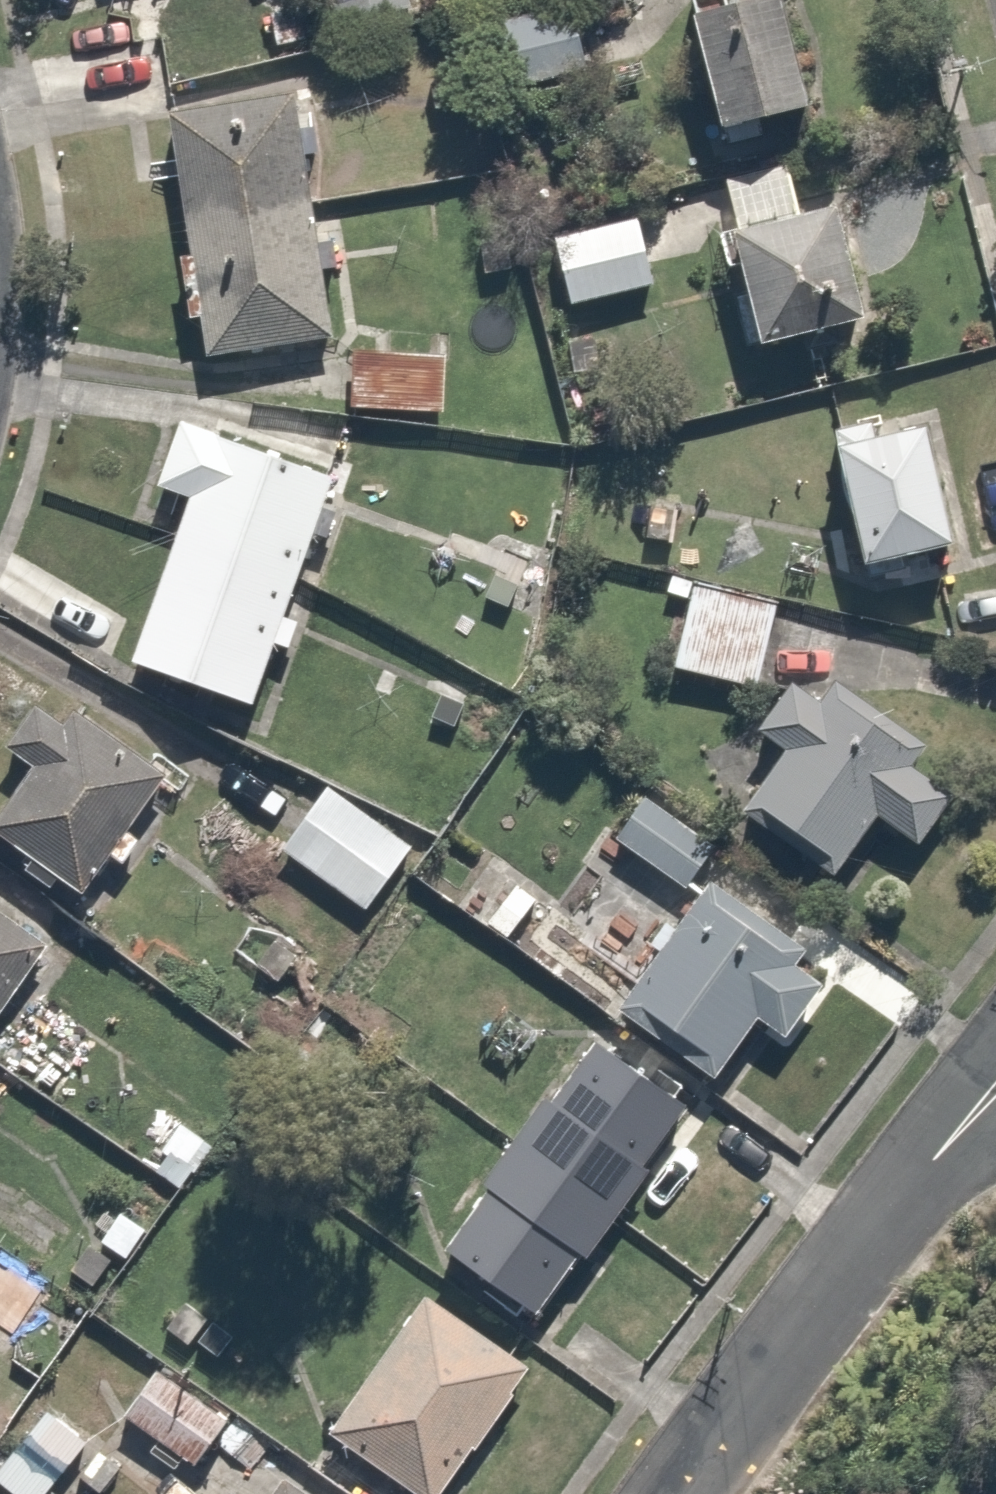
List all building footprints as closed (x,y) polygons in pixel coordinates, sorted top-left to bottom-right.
[(334,38),(421,14),(417,0),(323,0),(334,38)] [(801,3),(702,27),(731,147),(830,124),(801,3)] [(576,11),(496,30),(510,90),(590,70),(576,11)] [(293,84),(166,106),(211,361),(338,339),(293,84)] [(803,160),(738,176),(782,351),(894,323),(867,216),(820,228),(803,160)] [(640,220),(554,236),(568,307),(714,279),(697,193),(637,205),(640,220)] [(440,353),(355,348),(351,410),(436,415),(440,353)] [(336,466),(190,416),(163,497),(187,505),(134,663),(257,703),(336,466)] [(946,420),(839,443),(867,576),(974,554),(946,420)] [(786,607),(692,589),(675,675),(769,693),(786,607)] [(830,699),(803,678),(763,730),(795,755),(751,813),(847,886),(894,825),(930,853),(967,805),(916,766),(929,749),(843,683),(830,699)] [(177,774),(80,701),(65,720),(42,703),(7,749),(37,772),(2,819),(92,887),(177,774)] [(420,858),(330,786),(280,848),(370,920),(420,858)] [(714,841),(653,797),(617,847),(678,891),(714,841)] [(793,1036),(844,962),(715,874),(621,1011),(721,1080),(764,1017),(793,1036)] [(545,901),(513,877),(483,917),(516,941),(545,901)] [(57,946),(0,905),(0,1023),(57,946)] [(703,1110),(599,1035),(442,1251),(546,1327),(703,1110)] [(436,1286),(311,1470),(346,1493),(386,1493),(398,1477),(423,1493),(461,1493),(550,1363),(436,1286)] [(245,1340),(205,1312),(181,1345),(220,1374),(245,1340)] [(236,1420),(159,1365),(118,1421),(195,1476),(236,1420)] [(290,1473),(276,1493),(320,1493),(290,1473)]
